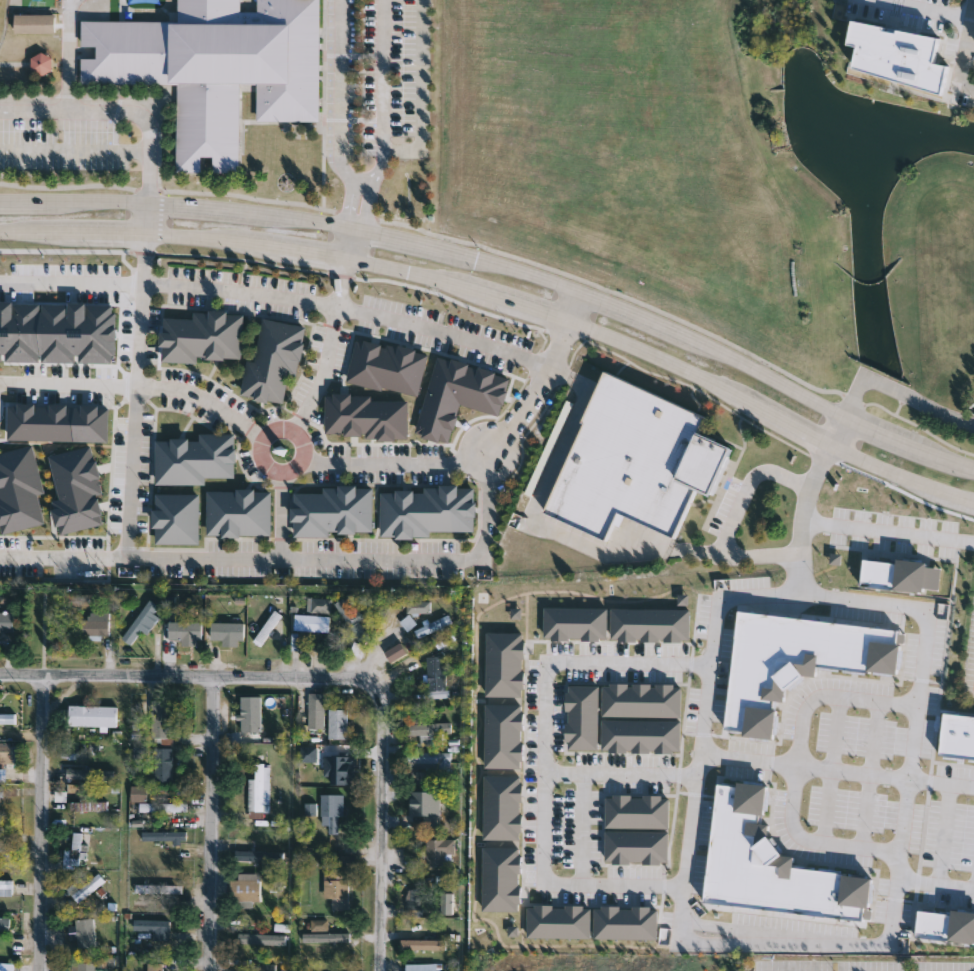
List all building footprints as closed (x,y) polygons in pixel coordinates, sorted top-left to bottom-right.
[(179,21),(179,0),(241,0),(241,11),(259,11),(259,0),(321,0),(320,121),(258,120),(259,84),(241,84),(240,171),(215,171),(215,156),(204,156),(204,172),(178,172),(179,84),(82,84),(82,58),(97,58),(97,47),(83,47),(83,20),(179,21)] [(54,3),(14,3),(14,21),(54,21),(54,3)] [(55,14),(55,32),(15,32),(15,14),(55,14)] [(42,51),(32,57),(32,70),(43,75),(53,69),(53,57),(42,51)] [(84,360),(0,357),(0,299),(15,300),(15,303),(66,304),(66,302),(87,302),(87,305),(113,306),(113,314),(116,314),(115,362),(84,361),(84,360)] [(165,316),(193,318),(193,311),(245,314),(242,358),(199,356),(198,364),(162,361),(165,316)] [(263,320),(307,328),(297,377),(289,376),(285,401),(284,404),(240,395),(247,360),(255,362),(263,320)] [(356,339),(345,379),(381,389),(382,385),(417,395),(429,353),(388,342),(386,348),(356,339)] [(436,355),(414,432),(447,441),(459,400),(499,411),(509,377),(436,355)] [(605,370),(540,514),(604,543),(617,512),(677,539),(699,491),(711,496),(734,446),(702,432),(709,417),(605,370)] [(324,394),(334,394),(334,390),(352,390),(352,394),(371,394),(371,400),(408,400),(408,437),(366,437),(366,432),(324,432),(324,394)] [(8,439),(9,403),(110,405),(110,441),(8,439)] [(157,439),(198,440),(198,432),(211,432),(235,433),(234,478),(203,477),(202,486),(156,486),(157,439)] [(1,534),(0,530),(0,497),(0,451),(31,443),(44,490),(36,492),(45,522),(1,534)] [(49,456),(92,444),(105,491),(97,494),(106,523),(62,535),(53,501),(61,499),(49,456)] [(294,491),(323,491),(323,485),(372,486),(371,531),(329,530),(329,537),(293,536),(293,519),(292,519),(292,506),(294,506),(294,491)] [(381,492),(424,493),(424,486),(475,486),(475,530),(429,530),(429,536),(380,535),(381,492)] [(207,491),(237,491),(237,487),(255,487),(255,491),(270,491),(270,534),(240,534),(240,536),(223,536),(223,534),(207,534),(207,491)] [(154,493),(201,493),(200,544),(154,543),(154,493)] [(863,555),(925,563),(921,595),(859,587),(863,555)] [(122,637),(150,599),(158,605),(130,643),(122,637)] [(430,611),(407,611),(407,599),(430,599),(430,611)] [(740,606),(898,627),(892,676),(786,662),(781,700),(772,699),(767,736),(724,730),(740,606)] [(12,630),(0,630),(0,611),(12,611),(12,630)] [(109,635),(75,635),(75,613),(109,613),(109,635)] [(414,630),(446,613),(450,621),(418,637),(414,630)] [(295,629),(295,614),(329,614),(329,629),(295,629)] [(210,623),(210,643),(171,643),(171,623),(210,623)] [(445,690),(427,690),(427,654),(445,654),(445,690)] [(324,692),(324,727),(308,727),(308,692),(324,692)] [(265,732),(248,732),(248,702),(265,702),(265,732)] [(117,704),(117,725),(68,725),(68,704),(117,704)] [(328,737),(328,708),(347,708),(347,737),(328,737)] [(15,723),(0,723),(0,712),(15,712),(15,723)] [(943,712),(973,716),(973,760),(938,755),(943,712)] [(407,734),(407,715),(423,715),(423,721),(451,721),(451,733),(442,733),(442,744),(421,744),(421,734),(407,734)] [(12,763),(0,763),(0,743),(12,743),(12,763)] [(450,751),(450,769),(407,769),(407,751),(450,751)] [(248,810),(248,763),(268,763),(268,810),(248,810)] [(309,775),(309,765),(350,765),(350,775),(309,775)] [(65,777),(65,769),(105,769),(105,777),(65,777)] [(719,779),(769,786),(758,862),(870,877),(864,922),(704,900),(719,779)] [(147,785),(147,798),(131,798),(131,785),(147,785)] [(343,815),(337,815),(337,832),(330,832),(330,824),(320,824),(320,793),(343,793),(343,815)] [(107,800),(107,809),(71,809),(71,800),(107,800)] [(185,801),(185,810),(139,810),(139,801),(185,801)] [(64,849),(71,849),(73,830),(88,831),(87,845),(81,845),(80,865),(63,863),(64,849)] [(142,830),(186,830),(186,839),(142,839),(142,830)] [(454,838),(454,865),(427,865),(427,838),(454,838)] [(235,859),(235,850),(267,850),(267,859),(235,859)] [(348,871),(347,909),(331,908),(331,898),(324,898),(324,878),(332,878),(332,870),(348,871)] [(72,893),(98,871),(104,878),(78,901),(72,893)] [(238,872),(268,872),(268,888),(259,888),(259,900),(231,900),(231,878),(238,878),(238,872)] [(12,887),(0,887),(0,878),(12,878),(12,887)] [(182,891),(135,891),(135,883),(182,883),(182,891)] [(406,889),(435,888),(435,899),(456,899),(457,908),(424,909),(424,914),(407,914),(406,889)] [(918,907),(973,915),(973,945),(914,937),(918,907)] [(10,930),(0,930),(0,916),(10,916),(10,930)] [(77,946),(76,917),(95,917),(95,946),(77,946)] [(312,929),(311,920),(327,918),(328,928),(312,929)] [(169,920),(168,929),(134,928),(134,919),(169,920)] [(276,932),(276,942),(240,942),(240,932),(276,932)] [(348,941),(301,941),(301,932),(348,932),(348,941)] [(400,950),(400,940),(442,940),(442,950),(400,950)] [(94,962),(94,970),(72,970),(72,962),(94,962)] [(161,962),(161,970),(147,970),(147,962),(161,962)] [(437,963),(437,970),(405,970),(405,963),(437,963)]
